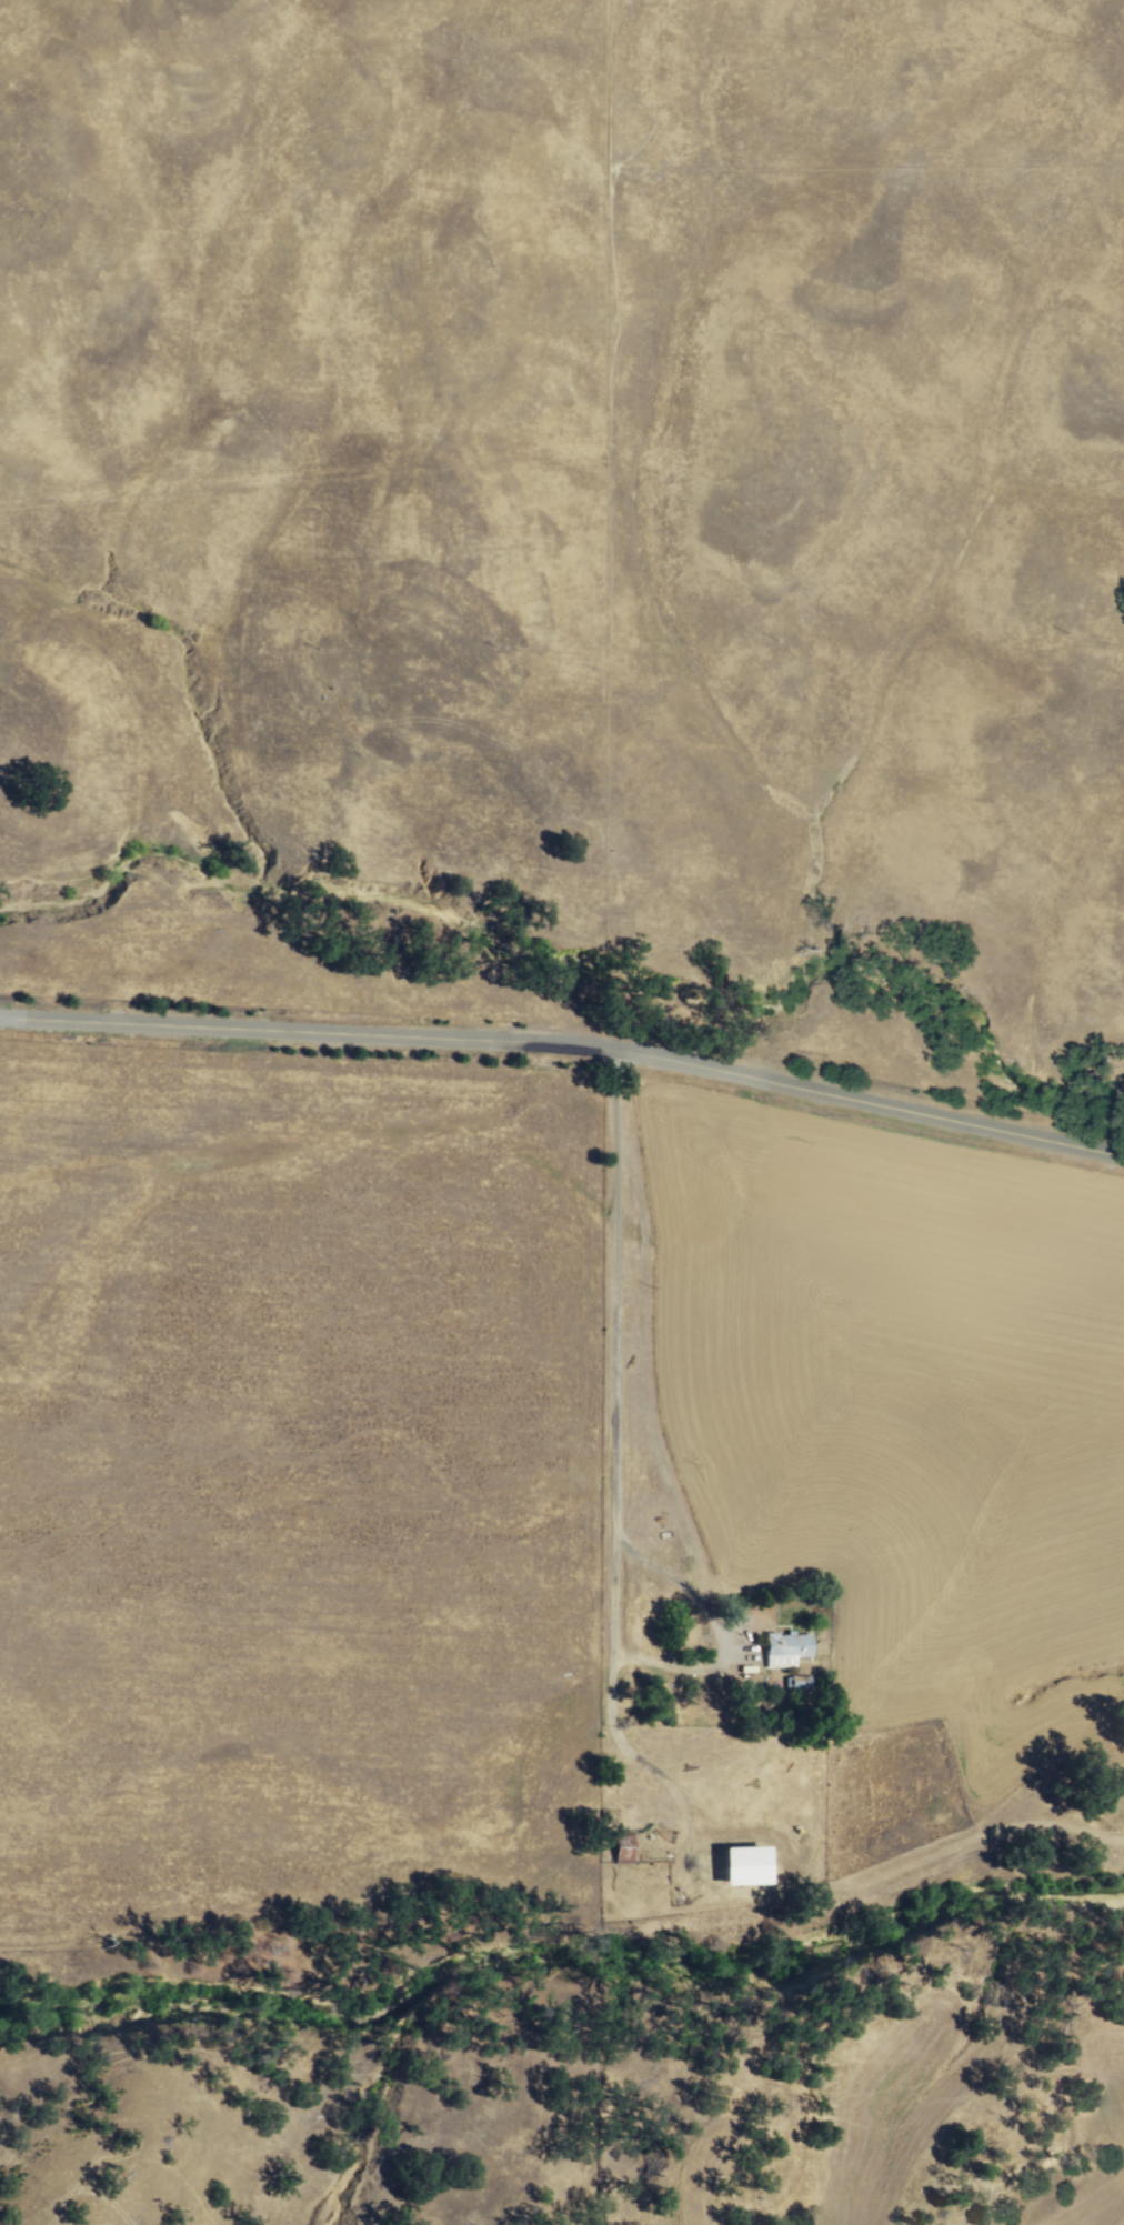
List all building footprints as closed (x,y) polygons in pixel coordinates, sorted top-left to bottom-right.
[(811,1657),(810,1633),(764,1635),(766,1667),(795,1666),(794,1658),(811,1657)] [(809,1690),(809,1677),(785,1676),(785,1689),(809,1690)] [(722,1849),(723,1887),(768,1885),(767,1848),(722,1849)]
